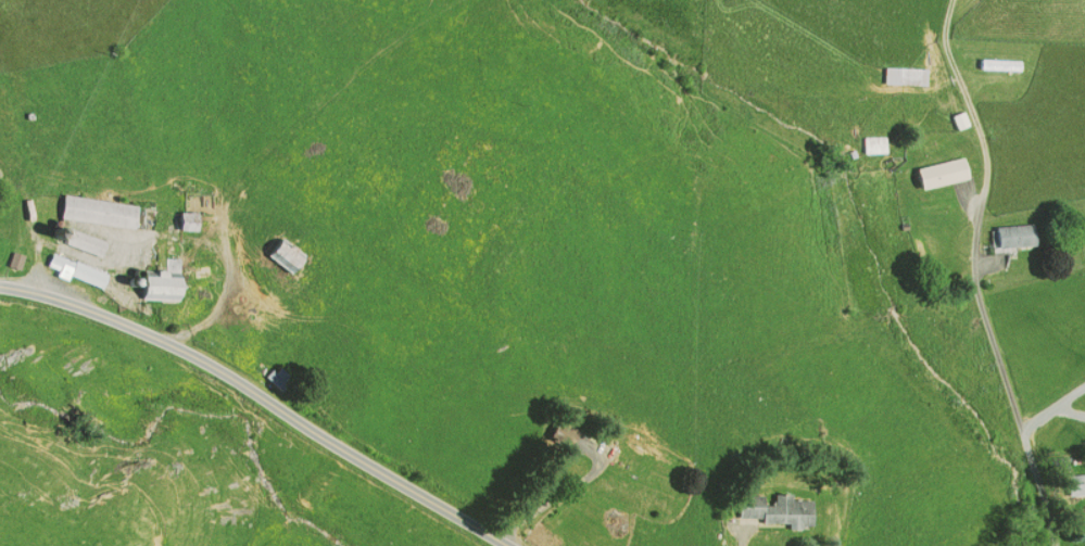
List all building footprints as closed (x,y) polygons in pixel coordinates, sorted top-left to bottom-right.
[(1016,71),(1016,61),(973,61),(973,71),(1016,71)] [(922,69),(876,69),(875,85),(922,86),(922,69)] [(858,139),(858,154),(881,154),(881,139),(858,139)] [(913,191),(963,180),(959,158),(908,169),(913,191)] [(62,216),(135,226),(137,204),(65,194),(62,216)] [(197,228),(180,228),(180,211),(197,212),(197,228)] [(64,237),(102,253),(106,242),(68,226),(64,237)] [(988,227),(988,249),(1031,249),(1031,227),(988,227)] [(268,251),(290,269),(302,255),(280,237),(268,251)] [(13,250),(8,263),(20,267),(24,255),(13,250)] [(54,250),(108,271),(100,288),(48,266),(54,250)] [(177,296),(141,297),(140,274),(177,272),(177,296)] [(267,373),(282,388),(294,376),(285,366),(278,372),(273,367),(267,373)] [(538,435),(554,449),(566,435),(549,421),(538,435)] [(1062,497),(1084,495),(1084,474),(1060,476),(1062,497)] [(806,499),(768,498),(768,506),(758,505),(759,496),(732,496),(731,522),(780,524),(780,530),(805,531),(806,499)]
